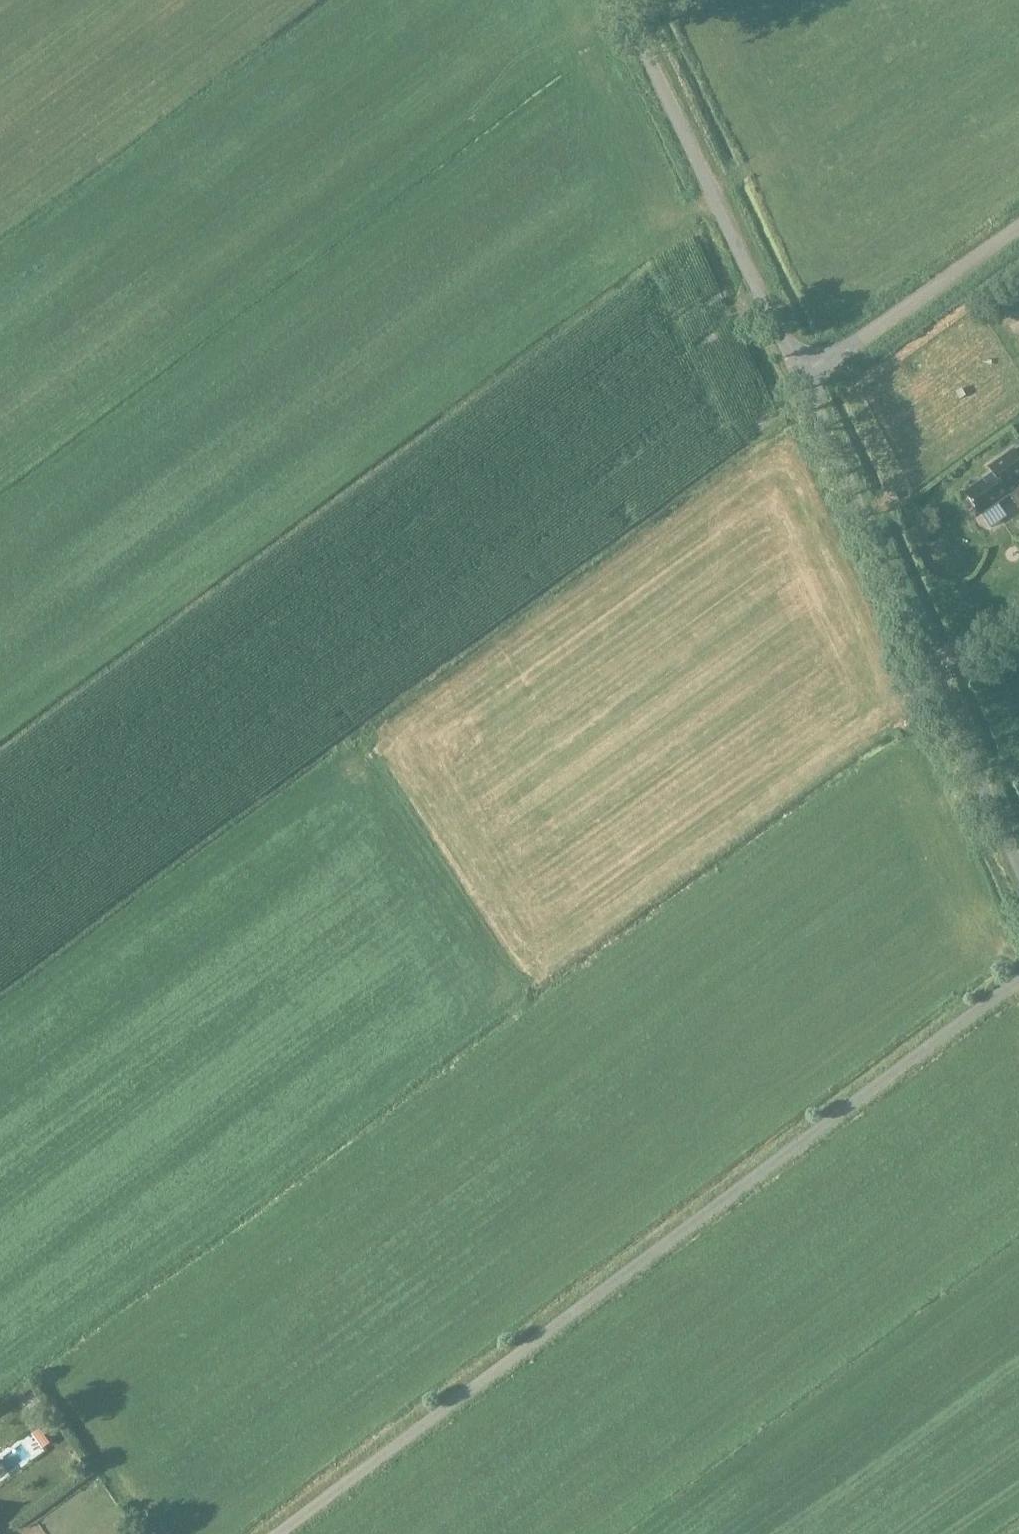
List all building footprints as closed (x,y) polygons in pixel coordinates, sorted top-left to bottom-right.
[(1018,332),(1018,313),(1014,301),(997,309),(1009,337),(1018,332)] [(1008,494),(1004,488),(1018,478),(1018,459),(1013,449),(988,467),(991,472),(964,492),(979,514),(1008,494)] [(889,502),(897,499),(895,493),(887,497),(889,502)]
